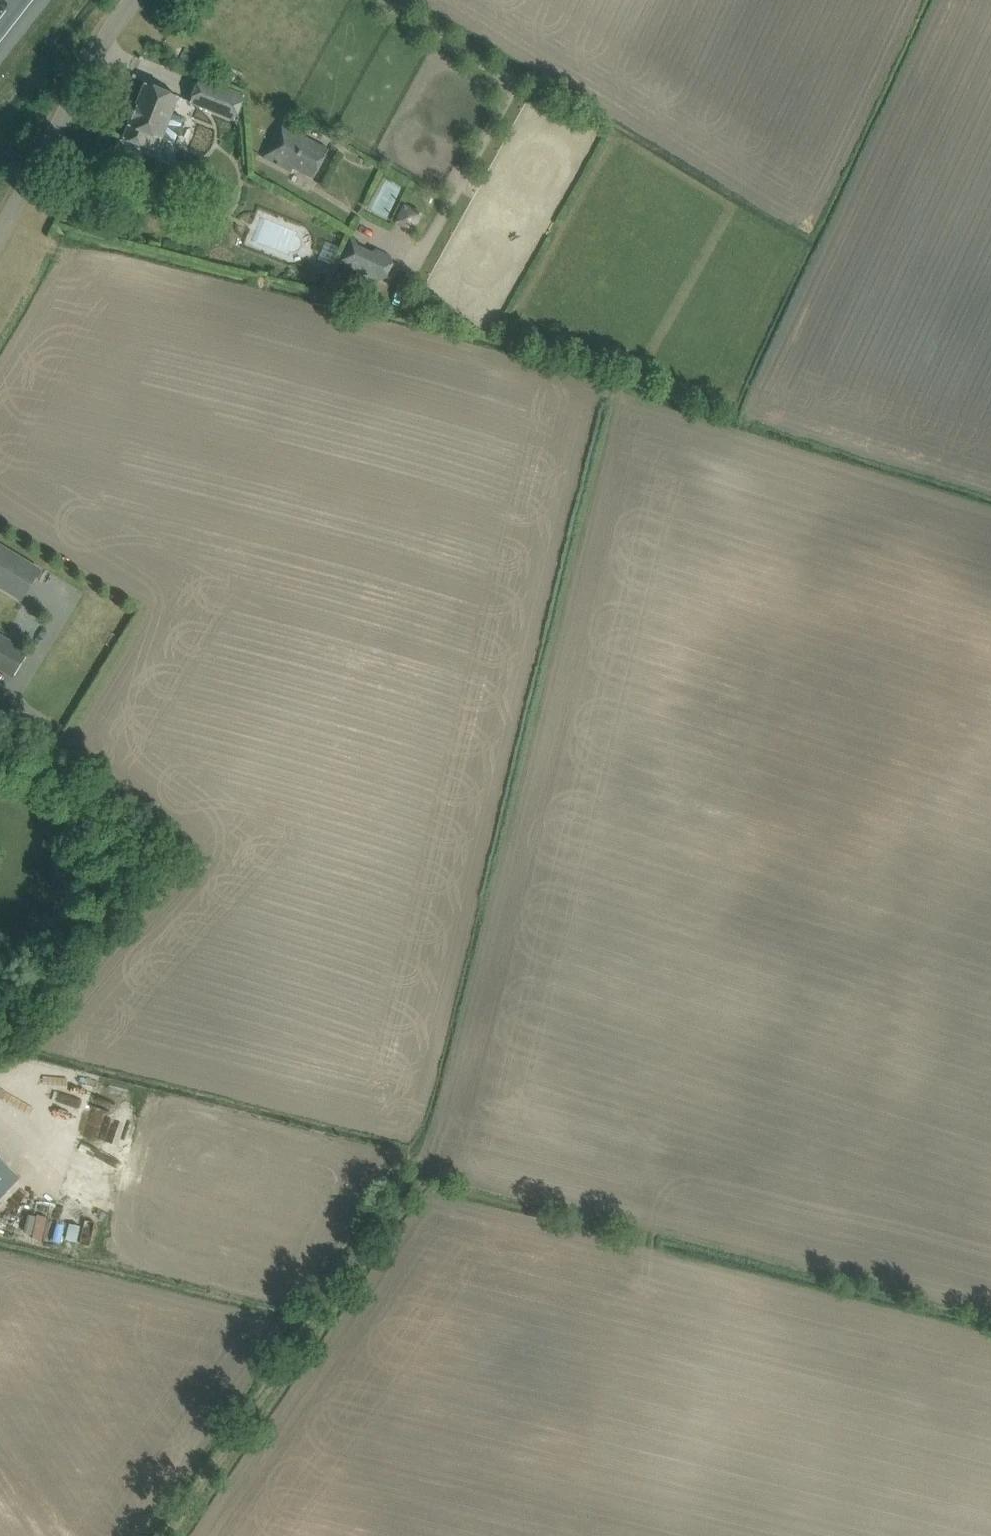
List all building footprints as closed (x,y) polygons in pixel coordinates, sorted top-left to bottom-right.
[(234,120),(244,96),(199,78),(190,102),(234,120)] [(145,83),(124,138),(156,151),(161,139),(172,143),(175,136),(179,136),(182,129),(179,127),(182,119),(170,114),(178,96),(145,83)] [(329,149),(311,140),(294,131),(295,128),(281,120),(262,157),(277,164),(292,172),(294,169),(314,179),(329,149)] [(338,263),(380,283),(392,256),(351,236),(338,263)] [(39,568),(0,545),(0,585),(22,598),(39,568)] [(12,675),(26,651),(0,635),(0,668),(12,675)] [(19,1178),(0,1160),(0,1198),(19,1178)] [(41,1214),(37,1231),(63,1238),(67,1221),(41,1214)]
